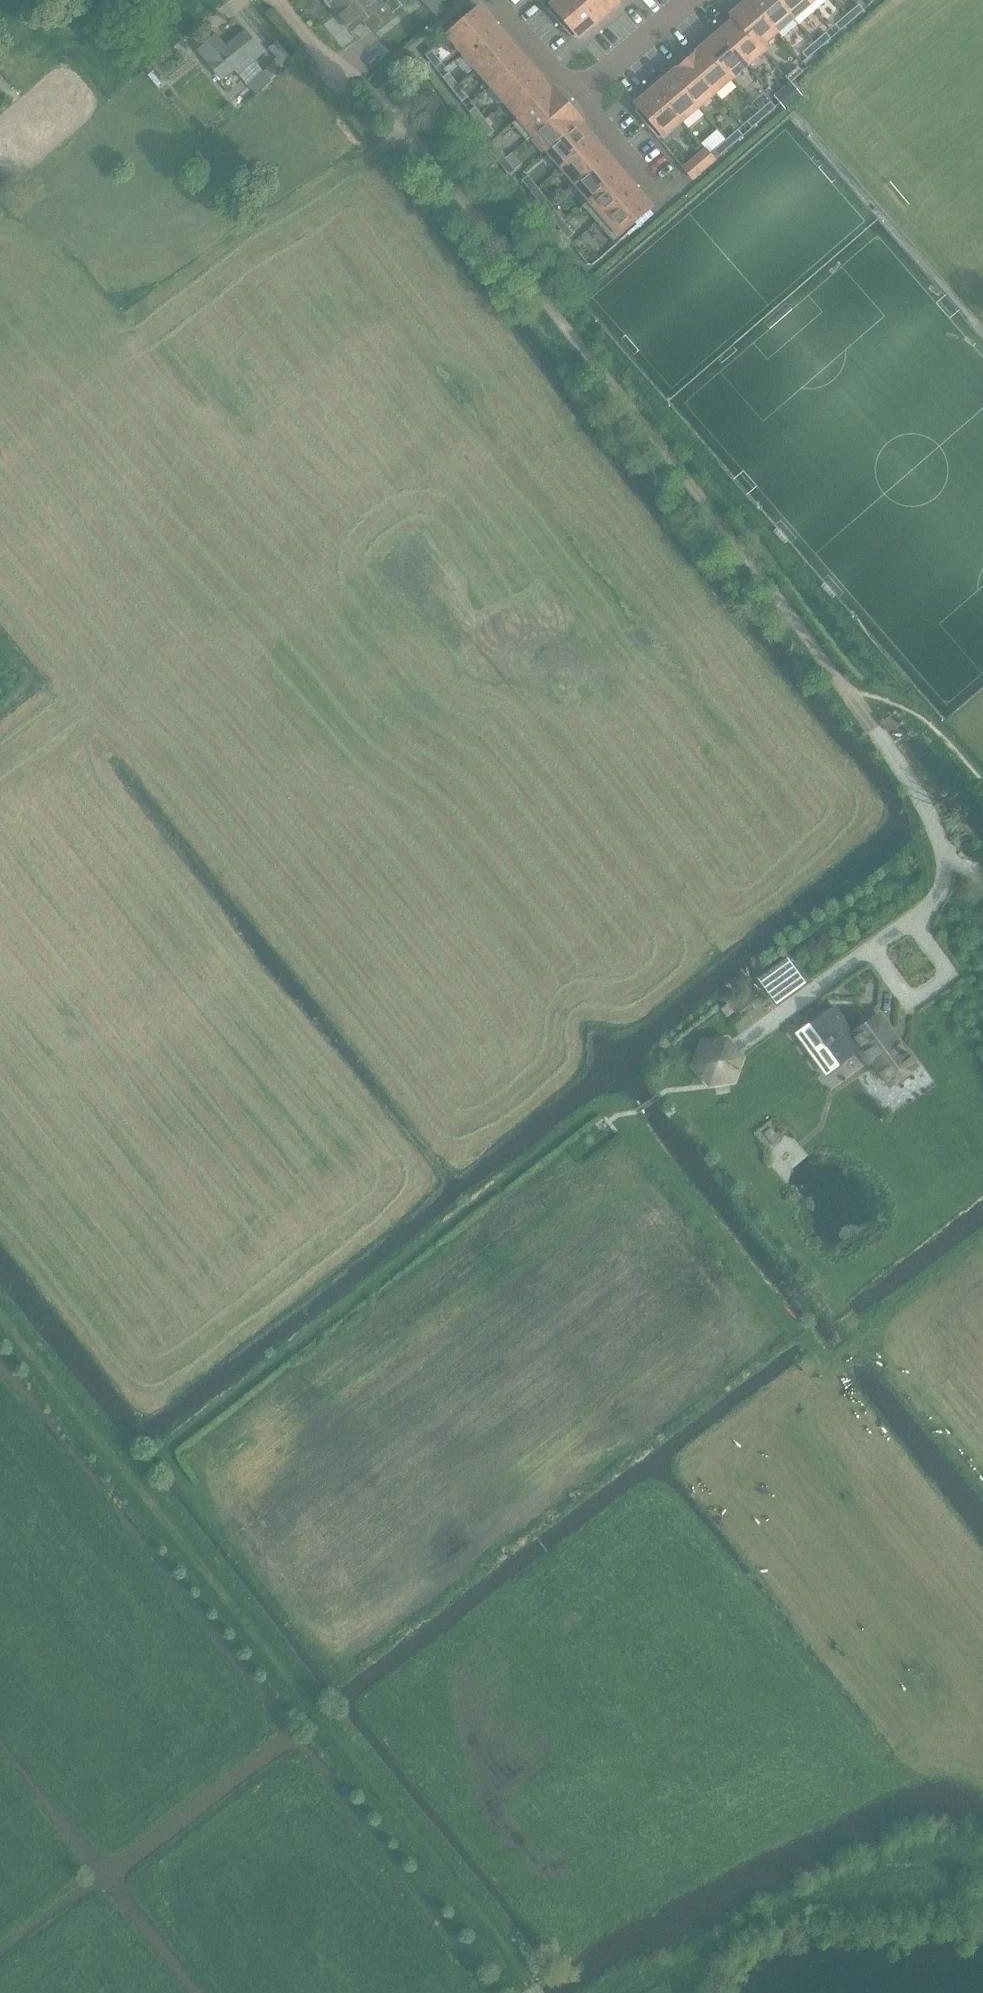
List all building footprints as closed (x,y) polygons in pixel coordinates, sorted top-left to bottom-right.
[(335,9),(347,0),(328,0),(335,9)] [(383,6),(379,0),(347,0),(335,9),(352,31),(368,18),(376,28),(391,16),(390,15),(400,7),(394,0),(390,0),(383,6)] [(445,9),(437,0),(429,8),(437,17),(445,9)] [(596,22),(577,0),(560,0),(548,11),(572,39),(585,27),(587,29),(596,22)] [(612,8),(606,0),(577,0),(596,22),(612,8)] [(792,18),(777,0),(751,0),(750,1),(776,32),(792,18)] [(809,3),(806,0),(777,0),(792,18),(809,3)] [(760,45),(776,32),(750,1),(734,15),(760,45)] [(852,21),(864,11),(859,5),(847,15),(852,21)] [(484,19),(478,11),(477,10),(449,34),(464,52),(494,26),(487,17),(484,19)] [(764,49),(760,45),(734,15),(732,16),(736,20),(721,33),(747,64),(764,49)] [(840,31),(852,21),(847,15),(836,25),(840,31)] [(478,69),(508,42),(494,26),(464,52),(478,69)] [(257,95),(273,82),(256,63),(266,55),(246,31),(227,47),(218,37),(209,43),(207,41),(198,48),(201,51),(199,52),(223,82),(236,71),(257,95)] [(730,78),(747,64),(721,33),(704,48),(730,78)] [(819,49),(831,39),(826,33),(814,43),(819,49)] [(278,41),(269,48),(283,65),(292,57),(278,41)] [(492,85),(522,59),(508,42),(478,69),(492,85)] [(808,59),(819,49),(814,43),(803,53),(808,59)] [(714,92),(730,78),(704,48),(696,55),(696,54),(687,61),(714,92)] [(435,68),(441,64),(432,51),(426,56),(435,68)] [(506,101),(536,75),(522,59),(492,85),(506,101)] [(697,106),(714,92),(687,61),(678,69),(679,69),(671,76),(697,106)] [(791,83),(803,73),(798,67),(786,77),(791,83)] [(452,90),(458,86),(449,73),(443,78),(452,90)] [(513,124),(550,92),(536,75),(506,101),(520,117),(512,124),(513,124)] [(681,121),(697,106),(671,76),(655,90),(681,121)] [(462,102),(468,98),(458,86),(452,90),(462,102)] [(658,140),(681,121),(655,90),(646,98),(648,100),(634,111),(658,140)] [(790,105),(802,95),(797,90),(785,100),(790,105)] [(559,96),(556,99),(550,92),(513,124),(527,141),(534,135),(535,135),(568,106),(559,96)] [(764,118),(775,108),(771,102),(759,112),(764,118)] [(573,117),(575,115),(568,106),(535,135),(549,151),(579,125),(573,117)] [(479,124),(485,120),(475,108),(469,112),(479,124)] [(752,128),(764,118),(759,112),(747,122),(752,128)] [(488,136),(494,132),(485,120),(479,124),(488,136)] [(563,168),(593,141),(579,125),(549,151),(563,168)] [(731,146),(743,136),(738,130),(726,140),(731,146)] [(719,156),(731,146),(726,140),(715,150),(719,156)] [(577,184),(607,158),(593,141),(563,168),(577,184)] [(500,163),(505,159),(496,147),(490,151),(500,163)] [(693,179),(715,160),(706,150),(684,169),(693,179)] [(583,207),(621,174),(607,158),(577,184),(590,200),(583,206),(583,207)] [(509,176),(515,171),(505,159),(500,163),(509,176)] [(597,223),(635,191),(621,174),(583,207),(597,223)] [(532,193),(538,188),(528,176),(522,181),(532,193)] [(541,205),(547,200),(538,188),(532,193),(541,205)] [(643,199),(641,197),(635,191),(597,223),(616,245),(652,215),(640,201),(643,199)] [(558,227),(564,222),(555,210),(549,215),(558,227)] [(567,239),(573,235),(564,222),(558,227),(567,239)] [(831,1008),(810,1023),(839,1064),(858,1050),(868,1064),(871,1061),(890,1087),(896,1082),(901,1083),(909,1078),(909,1072),(915,1068),(896,1042),(893,1044),(875,1018),(851,1036),(831,1008)]
